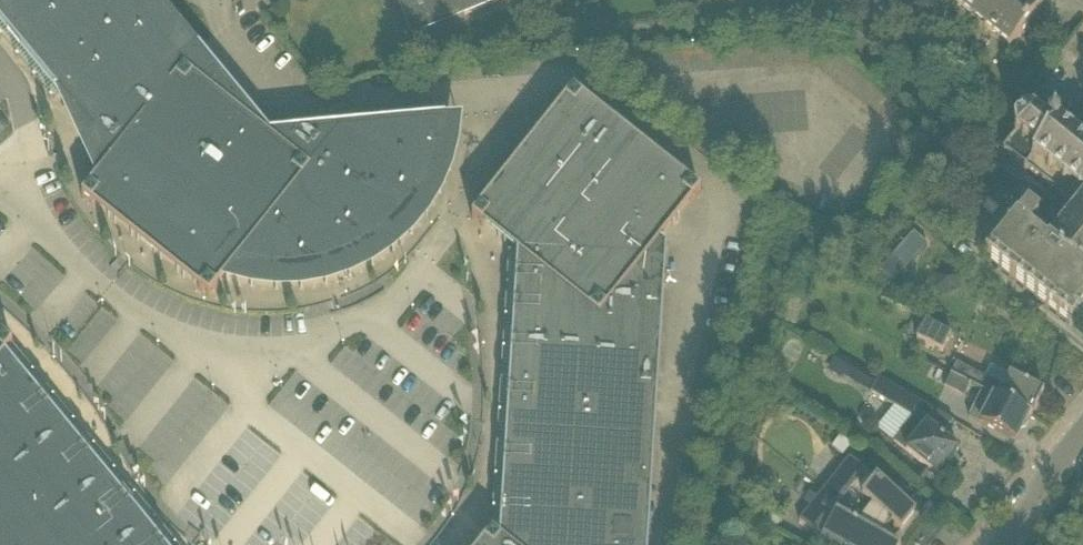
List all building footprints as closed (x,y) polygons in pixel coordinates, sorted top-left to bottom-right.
[(49,82),(93,136),(94,135),(199,49),(164,6),(159,0),(0,0),(0,23),(49,82)] [(412,33),(466,11),(468,15),(503,0),(398,0),(412,33)] [(978,23),(1010,49),(1043,8),(1032,0),(949,0),(978,23)] [(932,60),(943,45),(932,36),(920,51),(932,60)] [(199,49),(94,135),(97,142),(99,148),(102,154),(105,160),(108,166),(112,172),(115,178),(101,196),(100,195),(98,197),(100,199),(101,197),(207,282),(206,283),(208,285),(210,283),(209,282),(223,264),(261,275),(266,276),(271,277),(276,277),(282,277),(287,277),(292,277),(297,277),(303,276),(308,276),(313,275),(318,274),(323,273),(328,271),(333,270),(338,268),(343,266),(348,264),(390,238),(394,235),(398,231),(401,227),(405,223),(408,219),(412,215),(415,211),(418,207),(421,202),(424,198),(426,193),(429,188),(431,184),(433,179),(435,174),(437,168),(439,163),(440,158),(441,153),(443,148),(444,142),(444,137),(445,132),(445,126),(446,121),(446,119),(271,136),(199,49)] [(660,362),(667,249),(652,237),(686,195),(575,107),(573,109),(575,111),(491,217),(489,216),(488,218),(490,219),(491,218),(520,242),(514,348),(502,541),(501,541),(499,542),(501,544),(500,544),(649,544),(660,362)] [(1077,211),(1082,204),(1082,147),(1076,142),(1079,139),(1076,137),(1074,140),(1061,129),(1063,126),(1061,124),(1059,127),(1058,126),(1055,124),(1051,124),(1048,127),(1048,129),(1042,124),(1044,120),(1042,119),(1039,122),(1034,117),(1035,114),(1032,113),(1031,116),(1024,117),(1022,114),(1019,115),(1021,119),(1017,124),(1013,123),(1012,126),(1016,127),(1017,135),(1013,136),(1016,139),(1004,153),(1026,171),(1027,170),(1028,171),(1029,170),(1042,181),(1041,181),(1044,183),(1057,193),(1062,198),(1063,198),(1070,203),(1069,204),(1077,211)] [(1070,264),(1082,275),(1082,204),(1077,211),(1049,247),(1070,264)] [(1070,264),(1049,247),(1048,248),(1031,234),(1039,225),(1028,216),(1021,226),(1016,222),(987,258),(1041,301),(1072,326),(1082,313),(1082,275),(1070,264)] [(960,290),(961,276),(949,268),(937,274),(936,288),(947,296),(960,290)] [(951,336),(926,323),(917,340),(942,353),(951,336)] [(6,357),(7,356),(5,354),(4,356),(0,352),(0,544),(160,544),(6,357)] [(837,357),(830,368),(843,376),(850,365),(837,357)] [(1032,417),(1044,394),(1010,376),(991,366),(985,378),(957,364),(951,375),(971,386),(984,392),(1029,416),(1032,417)] [(888,366),(880,380),(922,404),(930,391),(888,366)] [(951,376),(945,387),(945,388),(965,398),(971,386),(951,375),(951,376)] [(879,379),(870,393),(913,418),(894,443),(939,478),(940,477),(937,475),(942,469),(945,471),(959,453),(941,438),(953,422),(949,420),(933,411),(879,379)] [(970,419),(1015,443),(1022,430),(1026,429),(1029,423),(1028,419),(1029,416),(984,392),(970,419)] [(843,456),(852,445),(841,437),(833,448),(843,456)] [(799,523),(822,541),(821,541),(828,544),(892,544),(881,538),(892,524),(901,530),(915,512),(850,460),(818,500),(811,508),(799,523)] [(921,513),(932,522),(940,513),(929,504),(921,513)] [(782,521),(770,514),(763,526),(775,533),(782,521)] [(266,523),(225,528),(227,544),(254,544),(253,539),(267,538),(266,523)]
